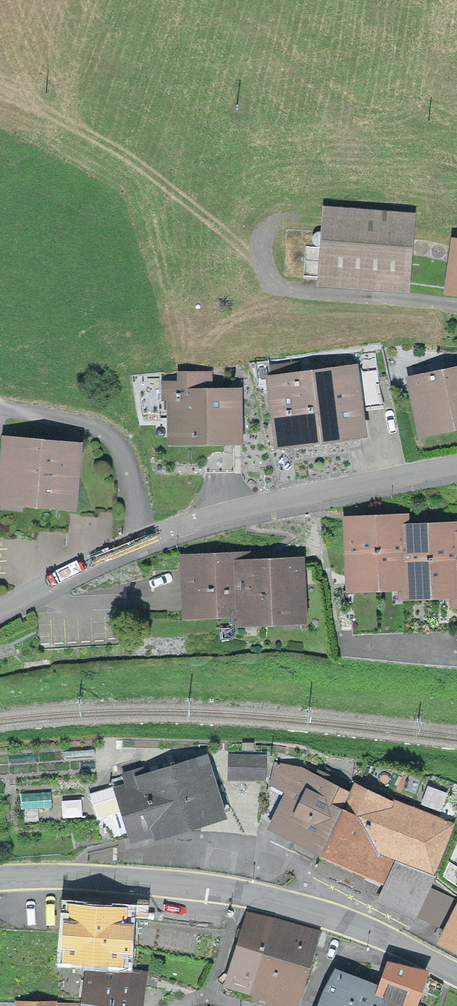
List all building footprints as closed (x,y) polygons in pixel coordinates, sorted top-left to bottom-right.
[(407,217),(329,211),(324,279),(374,283),(375,272),(402,275),(407,217)] [(405,369),(411,399),(418,397),(424,427),(456,421),(456,373),(448,375),(445,361),(405,369)] [(309,364),(274,368),(279,413),(287,412),(289,435),(355,427),(352,406),(348,375),(311,380),(309,364)] [(378,371),(348,375),(352,406),(381,403),(378,371)] [(161,383),(162,416),(176,415),(177,438),(234,436),(233,394),(196,395),(196,382),(161,383)] [(73,447),(8,444),(5,497),(40,499),(70,500),(71,484),(73,447)] [(204,444),(204,472),(234,472),(234,444),(204,444)] [(100,485),(71,484),(70,500),(40,499),(39,509),(7,507),(6,537),(37,539),(37,529),(67,530),(68,512),(114,515),(116,481),(100,481),(100,485)] [(402,521),(376,522),(378,579),(404,579),(402,531),(402,521)] [(376,522),(350,522),(351,580),(378,579),(376,522)] [(455,537),(454,529),(430,530),(431,588),(456,587),(455,537)] [(430,530),(402,531),(404,579),(404,588),(431,588),(430,530)] [(264,558),(187,562),(189,612),(242,610),(243,619),(300,616),(297,563),(264,564),(264,558)] [(378,579),(351,580),(352,632),(405,631),(456,629),(456,596),(456,587),(431,588),(404,588),(404,579),(378,579)] [(263,757),(230,755),(229,776),(262,778),(263,757)] [(268,778),(262,816),(299,834),(293,848),(314,858),(321,844),(345,792),(277,762),(273,776),(268,778)] [(200,765),(146,781),(160,826),(228,805),(215,764),(201,768),(200,765)] [(110,842),(160,826),(146,781),(143,770),(110,780),(112,787),(89,794),(97,819),(102,817),(110,842)] [(345,792),(321,844),(326,846),(322,855),(332,859),(325,874),(367,894),(369,889),(377,892),(374,897),(412,914),(451,828),(355,785),(350,795),(345,792)] [(20,795),(21,810),(52,807),(50,791),(20,795)] [(121,912),(70,909),(67,955),(118,959),(119,947),(128,948),(130,926),(121,925),(121,912)] [(234,989),(251,993),(273,918),(244,910),(243,914),(249,916),(230,981),(236,983),(234,989)] [(443,938),(456,944),(456,910),(443,938)] [(251,993),(293,1005),(315,931),(273,918),(251,993)] [(380,988),(375,986),(374,989),(406,1002),(416,978),(421,979),(419,969),(392,958),(380,988)] [(90,969),(85,1005),(137,1005),(141,976),(90,969)] [(320,1005),(368,1005),(375,986),(334,970),(320,1005)] [(368,1005),(417,1005),(406,1002),(374,989),(368,1005)]
